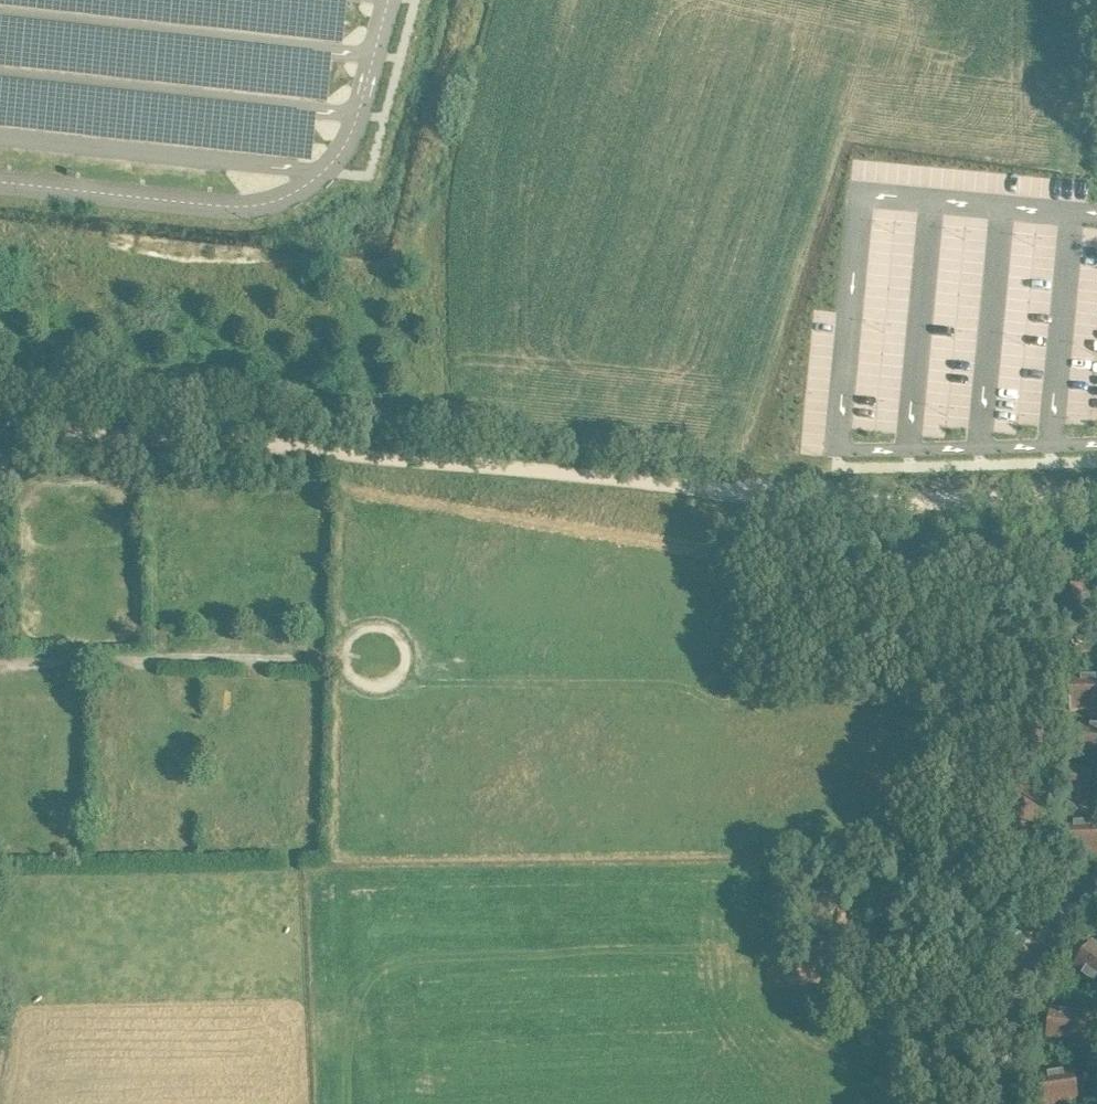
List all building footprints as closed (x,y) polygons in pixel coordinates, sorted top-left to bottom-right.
[(340,0),(0,0),(0,6),(341,43),(346,1),(340,0)] [(0,23),(0,67),(326,102),(330,59),(0,23)] [(0,84),(0,127),(308,161),(313,118),(0,84)] [(1055,598),(1067,632),(1096,622),(1096,616),(1087,587),(1055,598)] [(1070,677),(1070,712),(1096,712),(1096,677),(1070,677)] [(1093,768),(1056,765),(1052,800),(1089,804),(1093,768)] [(1062,823),(1063,859),(1096,857),(1096,822),(1062,823)] [(1092,941),(1071,972),(1096,990),(1096,944),(1092,941)] [(1087,1015),(1051,1009),(1046,1044),(1081,1050),(1087,1015)] [(1074,1069),(1036,1075),(1041,1103),(1079,1103),(1080,1103),(1074,1069)]
